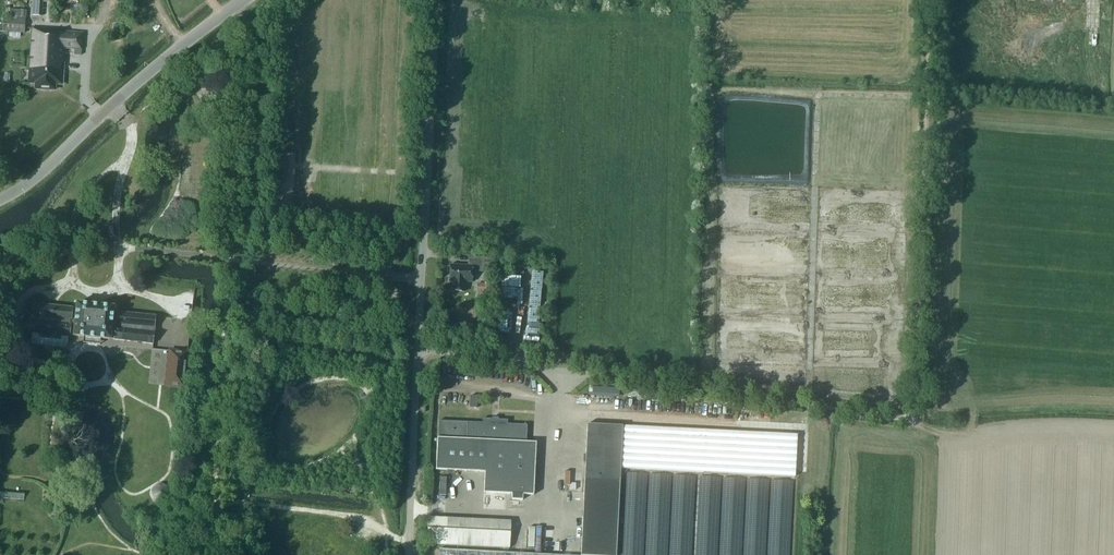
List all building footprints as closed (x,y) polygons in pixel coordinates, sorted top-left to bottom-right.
[(9,17),(3,17),(2,30),(24,31),(25,11),(15,11),(16,5),(10,4),(9,17)] [(31,29),(29,83),(37,84),(36,89),(55,90),(55,83),(61,83),(61,75),(62,75),(64,49),(75,50),(75,55),(81,55),(82,33),(56,32),(56,30),(31,29)] [(208,94),(209,90),(207,86),(202,87),(201,91),(204,94),(208,94)] [(287,182),(288,158),(276,158),(275,181),(287,182)] [(468,266),(450,265),(450,281),(452,281),(452,291),(464,292),(464,282),(472,282),(472,271),(483,271),(484,254),(468,254),(468,266)] [(477,290),(484,291),(486,284),(479,283),(477,290)] [(33,304),(30,333),(32,333),(39,334),(39,337),(61,339),(62,336),(68,337),(70,337),(70,336),(70,335),(72,315),(73,308),(33,304)] [(91,305),(77,304),(76,316),(72,315),(70,335),(74,336),(84,337),(100,339),(111,340),(111,339),(114,339),(116,323),(112,323),(114,307),(100,306),(96,306),(91,305)] [(156,316),(117,312),(117,313),(116,320),(116,323),(114,339),(114,340),(153,344),(156,316)] [(2,329),(12,330),(14,320),(3,319),(2,329)] [(39,334),(32,333),(31,344),(67,348),(68,337),(62,336),(61,339),(39,337),(39,334)] [(167,386),(184,387),(188,353),(170,351),(167,386)] [(438,422),(436,471),(484,473),(483,494),(512,495),(511,499),(522,500),(522,495),(533,496),(536,443),(526,443),(527,426),(507,425),(508,421),(482,420),(482,424),(467,423),(438,422)] [(622,468),(795,477),(797,435),(587,425),(583,512),(561,511),(560,528),(582,529),(581,554),(618,554),(622,468)] [(161,484),(158,484),(155,486),(152,488),(151,491),(151,494),(152,497),(153,500),(156,502),(159,503),(162,502),(165,501),(168,499),(169,496),(169,492),(169,489),(167,487),(164,485),(161,484)] [(156,491),(155,494),(157,497),(160,499),(163,498),(165,495),(165,491),(162,489),(158,489),(156,491)] [(24,499),(25,493),(0,491),(0,497),(24,499)] [(457,523),(427,521),(426,543),(456,545),(457,523)]
